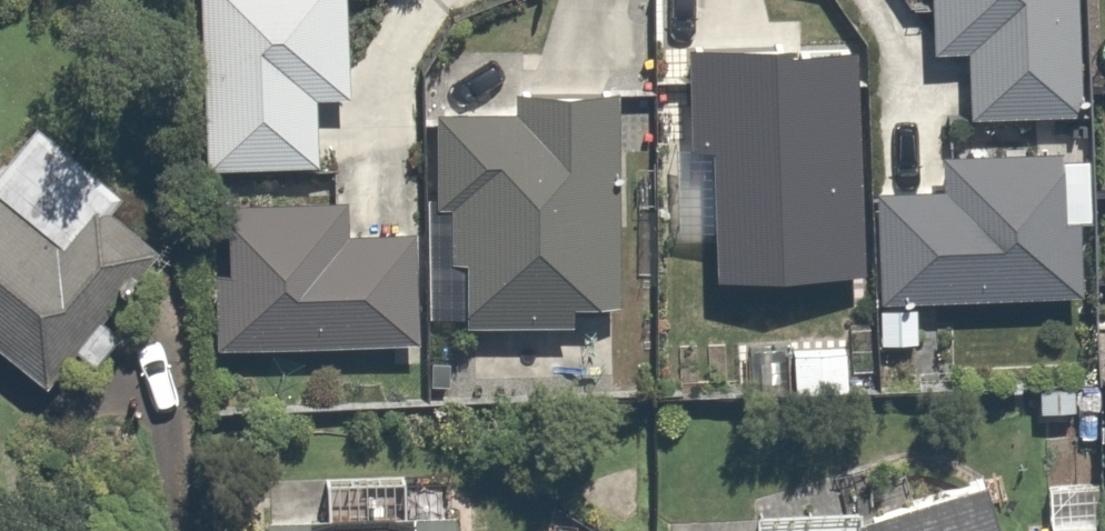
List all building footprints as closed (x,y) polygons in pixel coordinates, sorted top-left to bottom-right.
[(182,156),(300,158),(302,91),(336,92),(338,0),(185,0),(182,156)] [(1058,0),(914,0),(915,47),(949,46),(950,105),(1061,102),(1058,0)] [(680,207),(685,268),(841,255),(824,42),(766,47),(765,32),(666,40),(674,140),(684,140),(689,206),(680,207)] [(595,290),(597,82),(499,81),(499,99),(425,99),(424,255),(440,255),(439,314),(466,314),(466,333),(538,334),(538,310),(559,310),(559,290),(595,290)] [(16,112),(0,134),(0,332),(52,368),(145,235),(86,194),(101,171),(16,112)] [(1011,286),(1060,288),(1062,208),(1040,207),(1042,134),(937,131),(935,182),(863,178),(861,303),(1010,308),(1011,286)] [(324,196),(206,194),(202,343),(390,347),(392,221),(323,219),(324,196)] [(315,473),(315,502),(232,502),(232,530),(424,530),(424,498),(386,498),(386,473),(315,473)] [(865,527),(862,530),(1002,530),(988,492),(865,527)]
